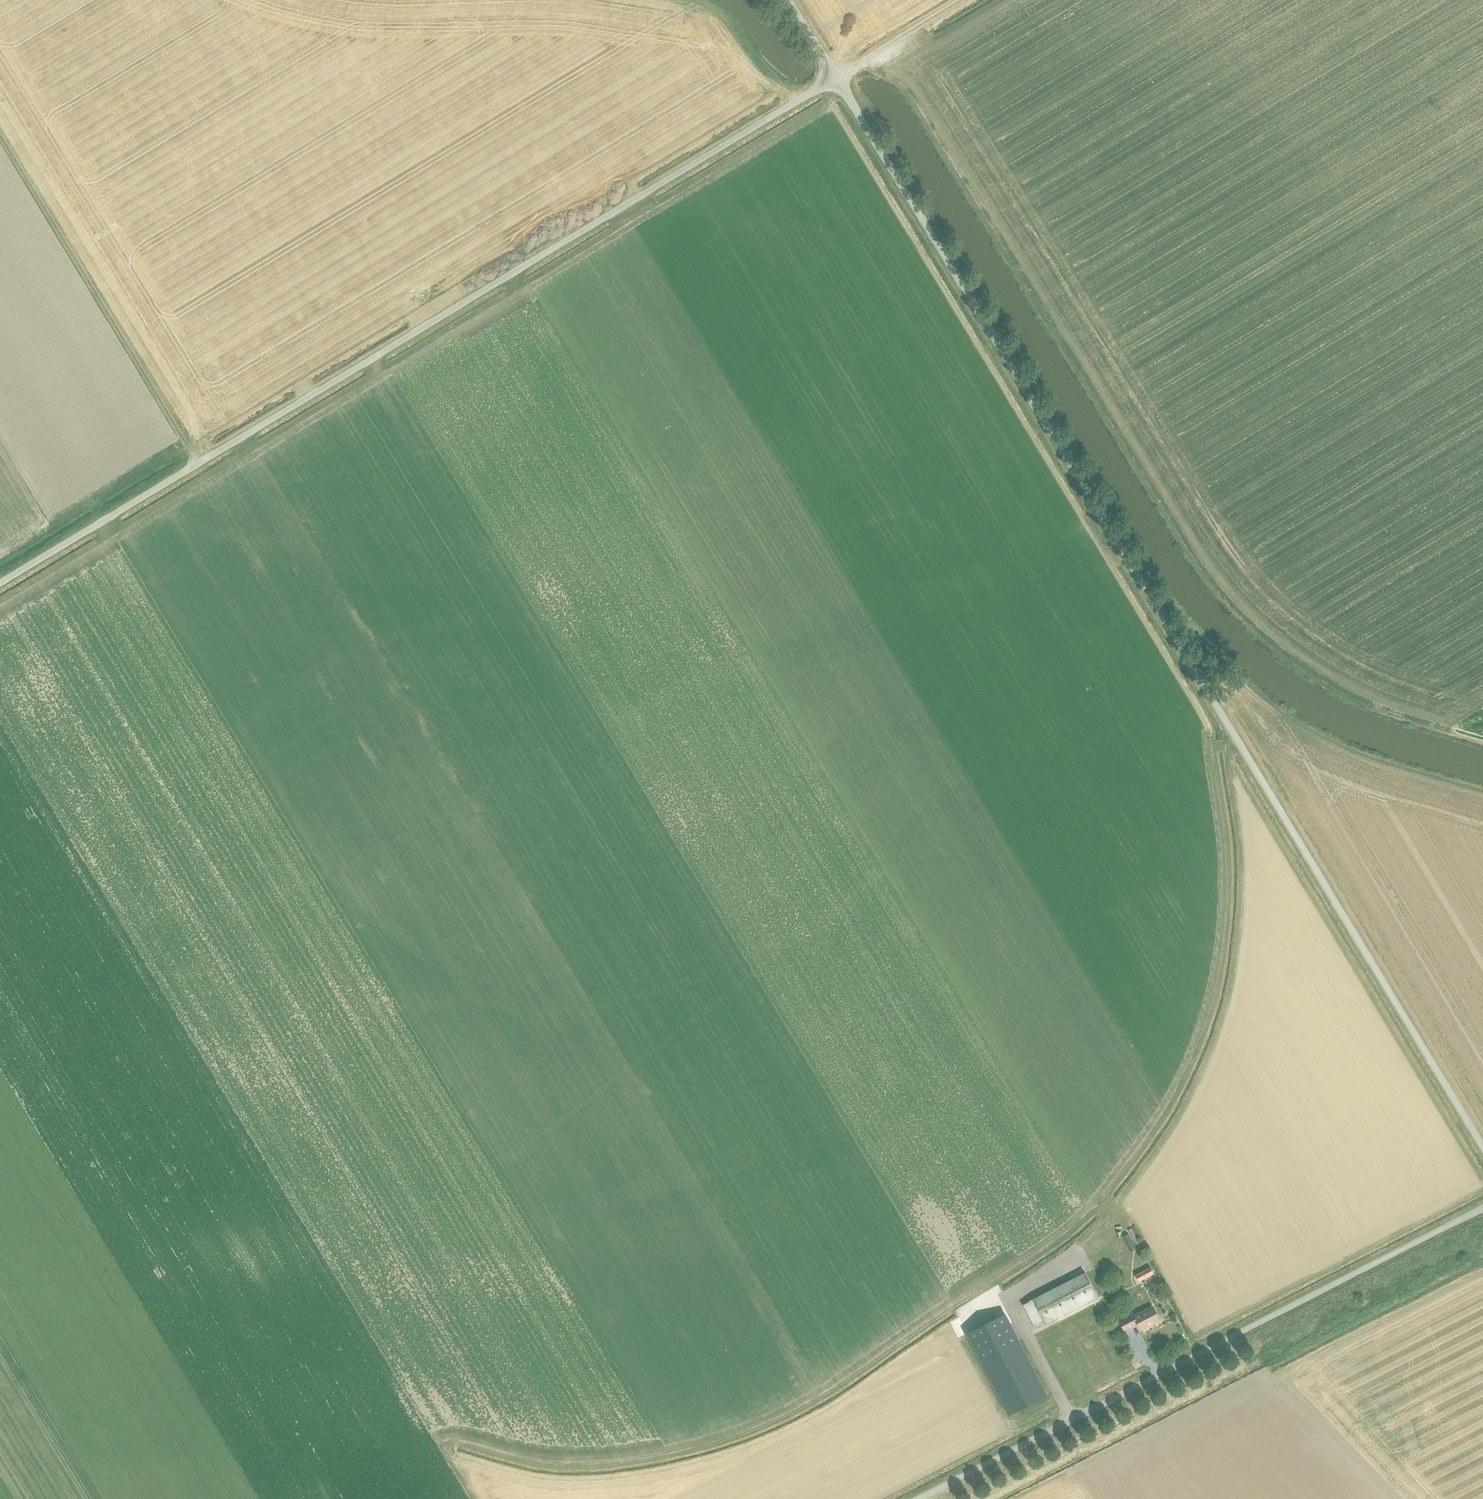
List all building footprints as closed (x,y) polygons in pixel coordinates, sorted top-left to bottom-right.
[(1133,1228),(1128,1230),(1137,1248),(1142,1246),(1133,1228)] [(1129,1234),(1123,1237),(1131,1252),(1137,1249),(1129,1234)] [(1150,1267),(1136,1275),(1139,1281),(1154,1273),(1150,1267)] [(1037,1328),(1098,1297),(1086,1273),(1025,1304),(1037,1328)] [(987,1302),(975,1309),(979,1316),(991,1309),(987,1302)] [(1133,1313),(1119,1320),(1125,1331),(1138,1324),(1141,1330),(1160,1320),(1153,1306),(1134,1315),(1133,1313)] [(1005,1314),(967,1333),(1009,1414),(1047,1395),(1005,1314)]
